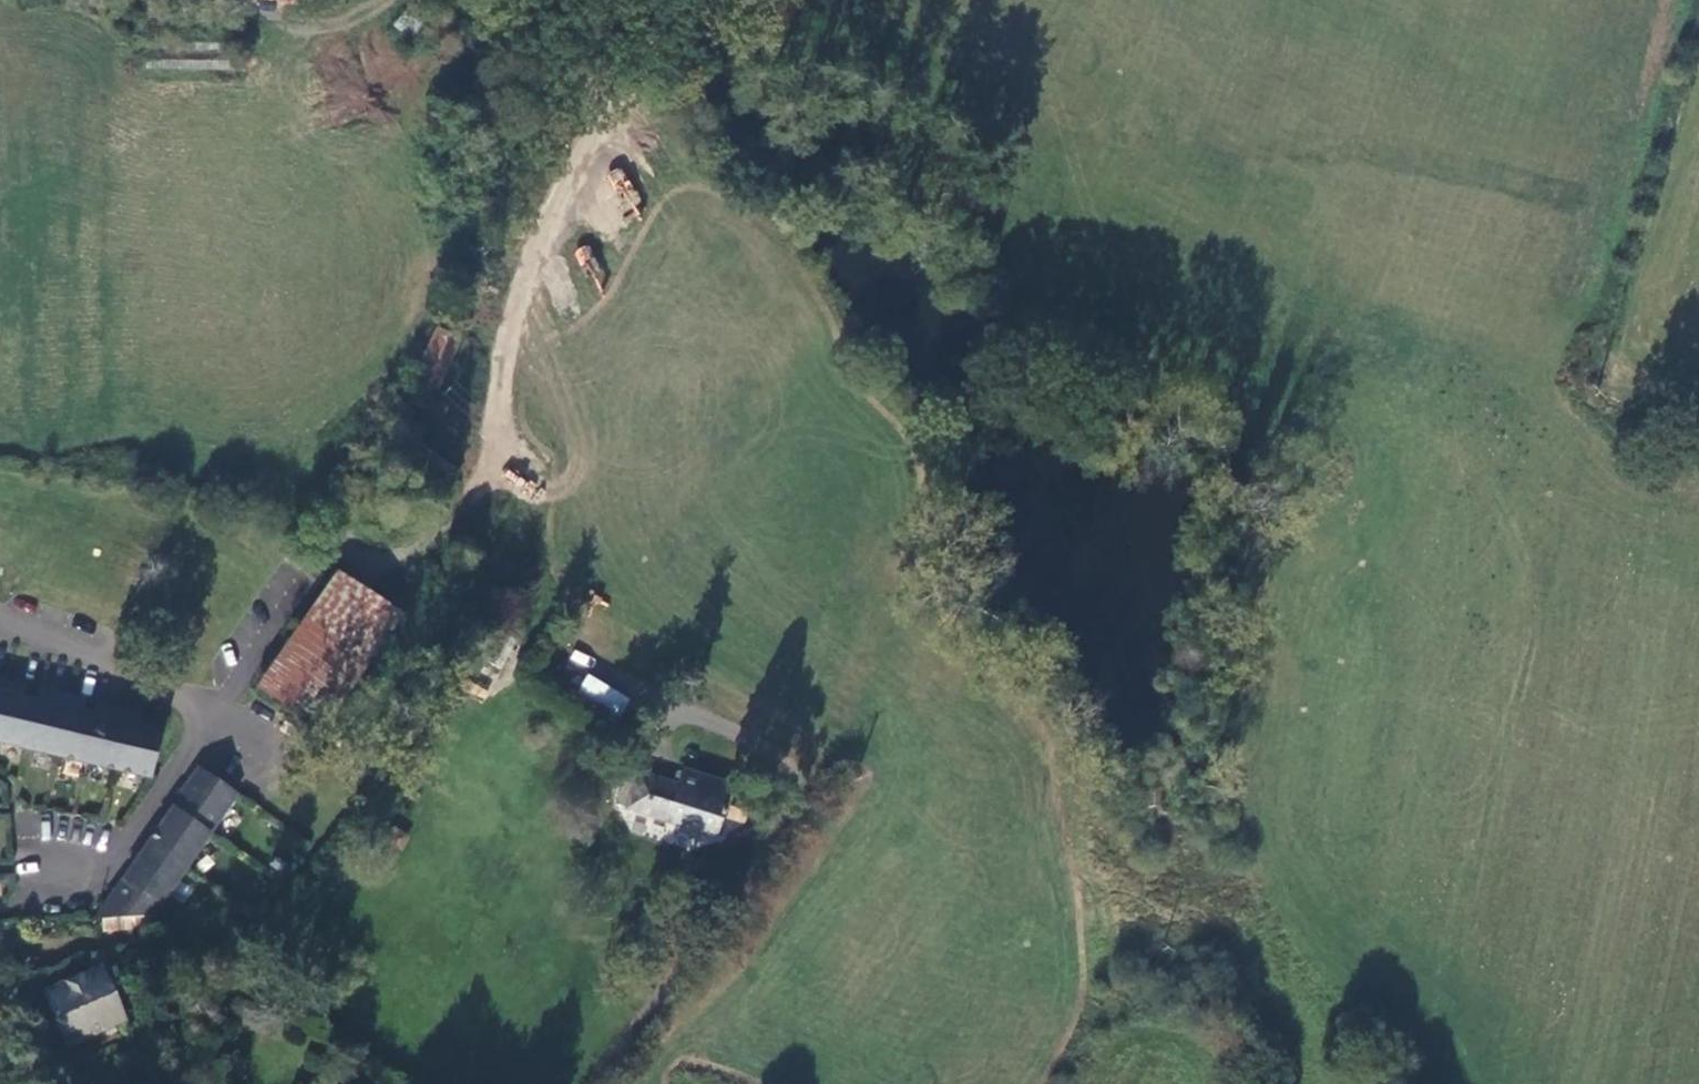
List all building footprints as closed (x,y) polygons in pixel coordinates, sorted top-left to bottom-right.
[(414,383),(439,392),(462,342),(439,331),(414,383)] [(404,615),(338,572),(259,686),(324,729),(404,615)] [(585,675),(577,693),(622,713),(630,695),(585,675)] [(42,688),(39,701),(26,699),(29,685),(0,678),(0,750),(151,782),(163,729),(143,725),(146,711),(99,701),(96,714),(85,712),(88,698),(42,688)] [(154,917),(240,796),(199,770),(98,920),(105,920),(151,916),(154,917)] [(695,793),(640,777),(631,810),(685,828),(695,793)] [(728,805),(734,787),(702,777),(695,793),(728,805)] [(153,928),(154,917),(151,916),(105,920),(105,933),(153,928)] [(123,1027),(99,974),(44,1000),(67,1052),(123,1027)]
